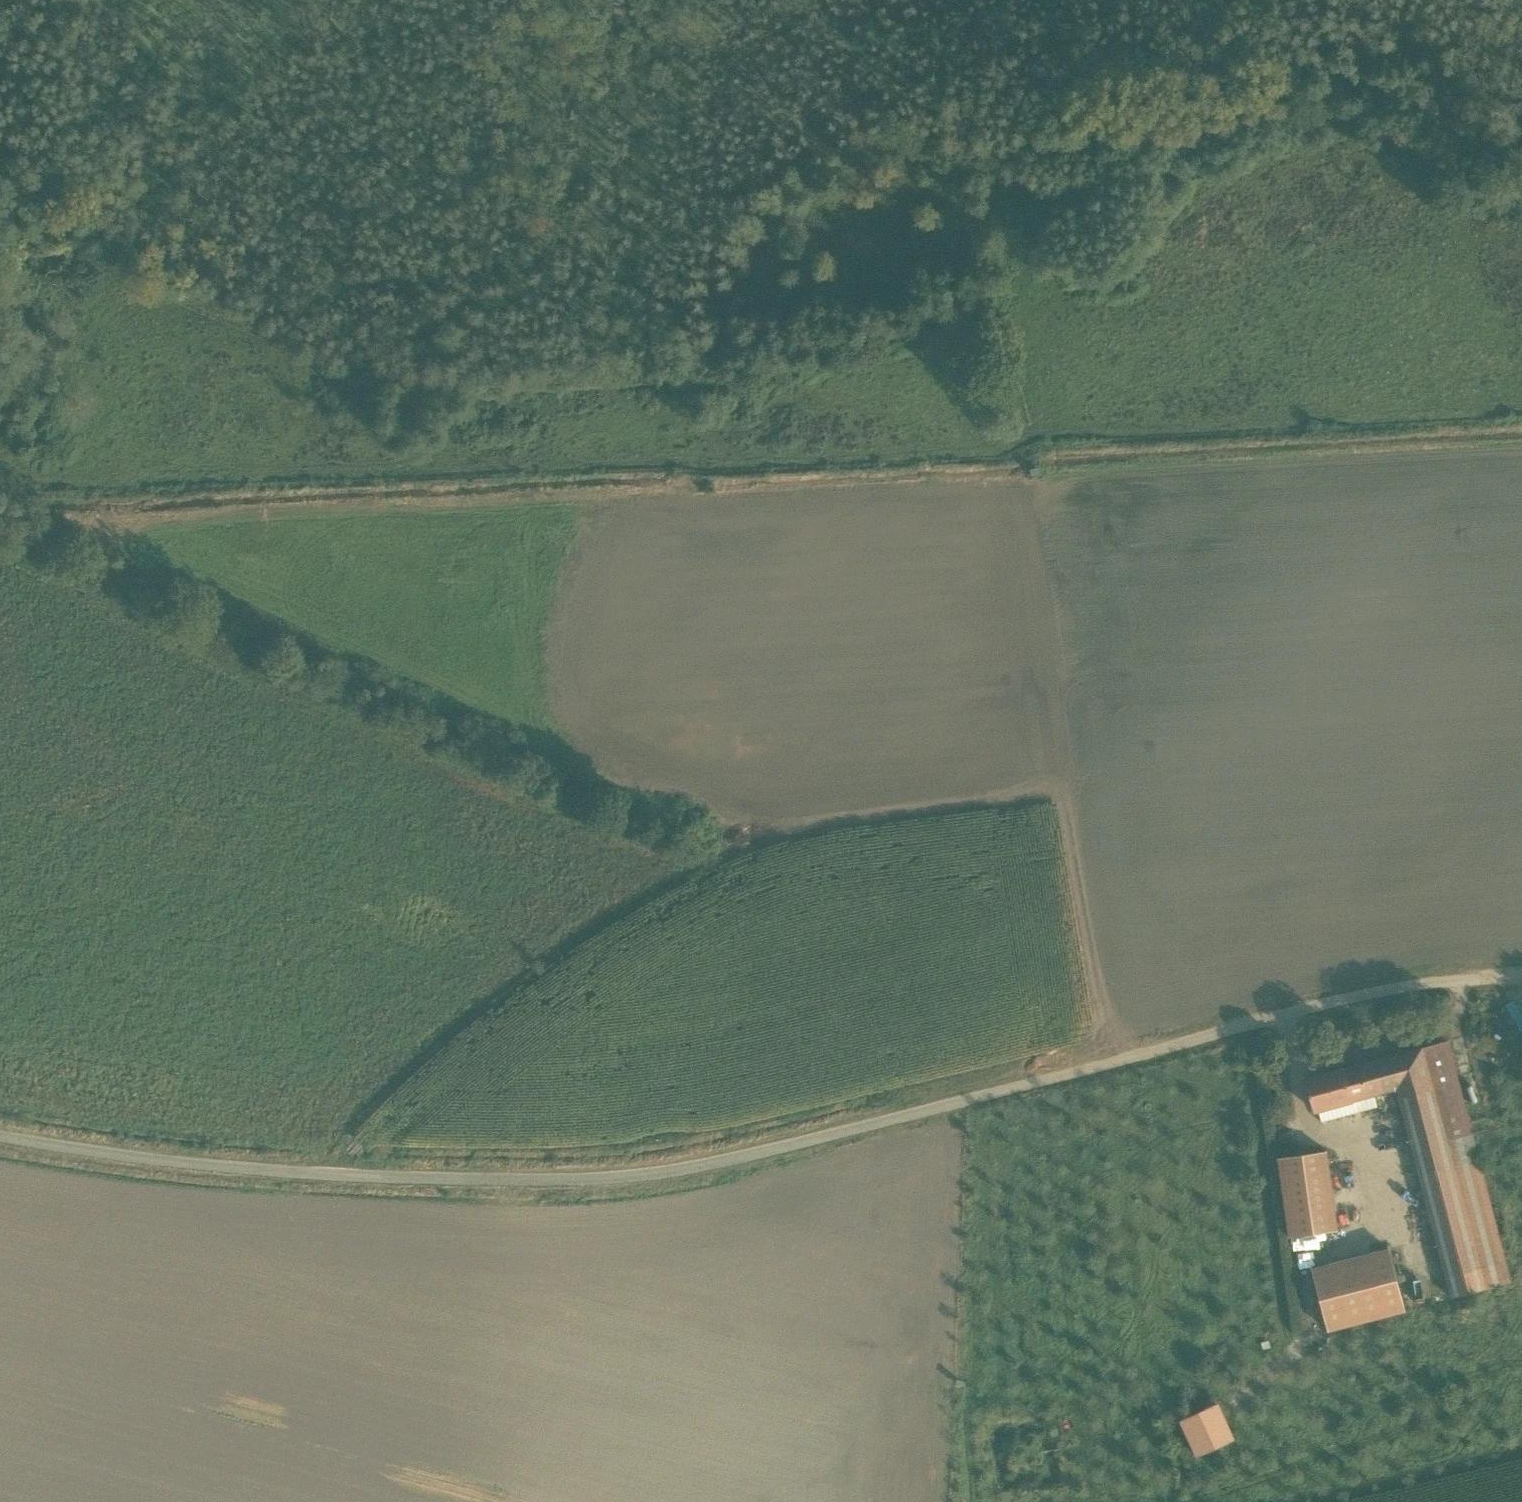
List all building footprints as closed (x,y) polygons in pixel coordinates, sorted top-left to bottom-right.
[(1511,1282),(1473,1133),(1448,1040),(1343,1069),(1306,1079),(1315,1111),(1352,1101),(1352,1100),(1397,1087),(1452,1297),(1511,1282)] [(1290,1236),(1338,1229),(1327,1150),(1279,1157),(1290,1236)] [(1389,1247),(1312,1268),(1328,1330),(1406,1310),(1389,1247)] [(1217,1402),(1181,1419),(1197,1456),(1234,1439),(1217,1402)]
